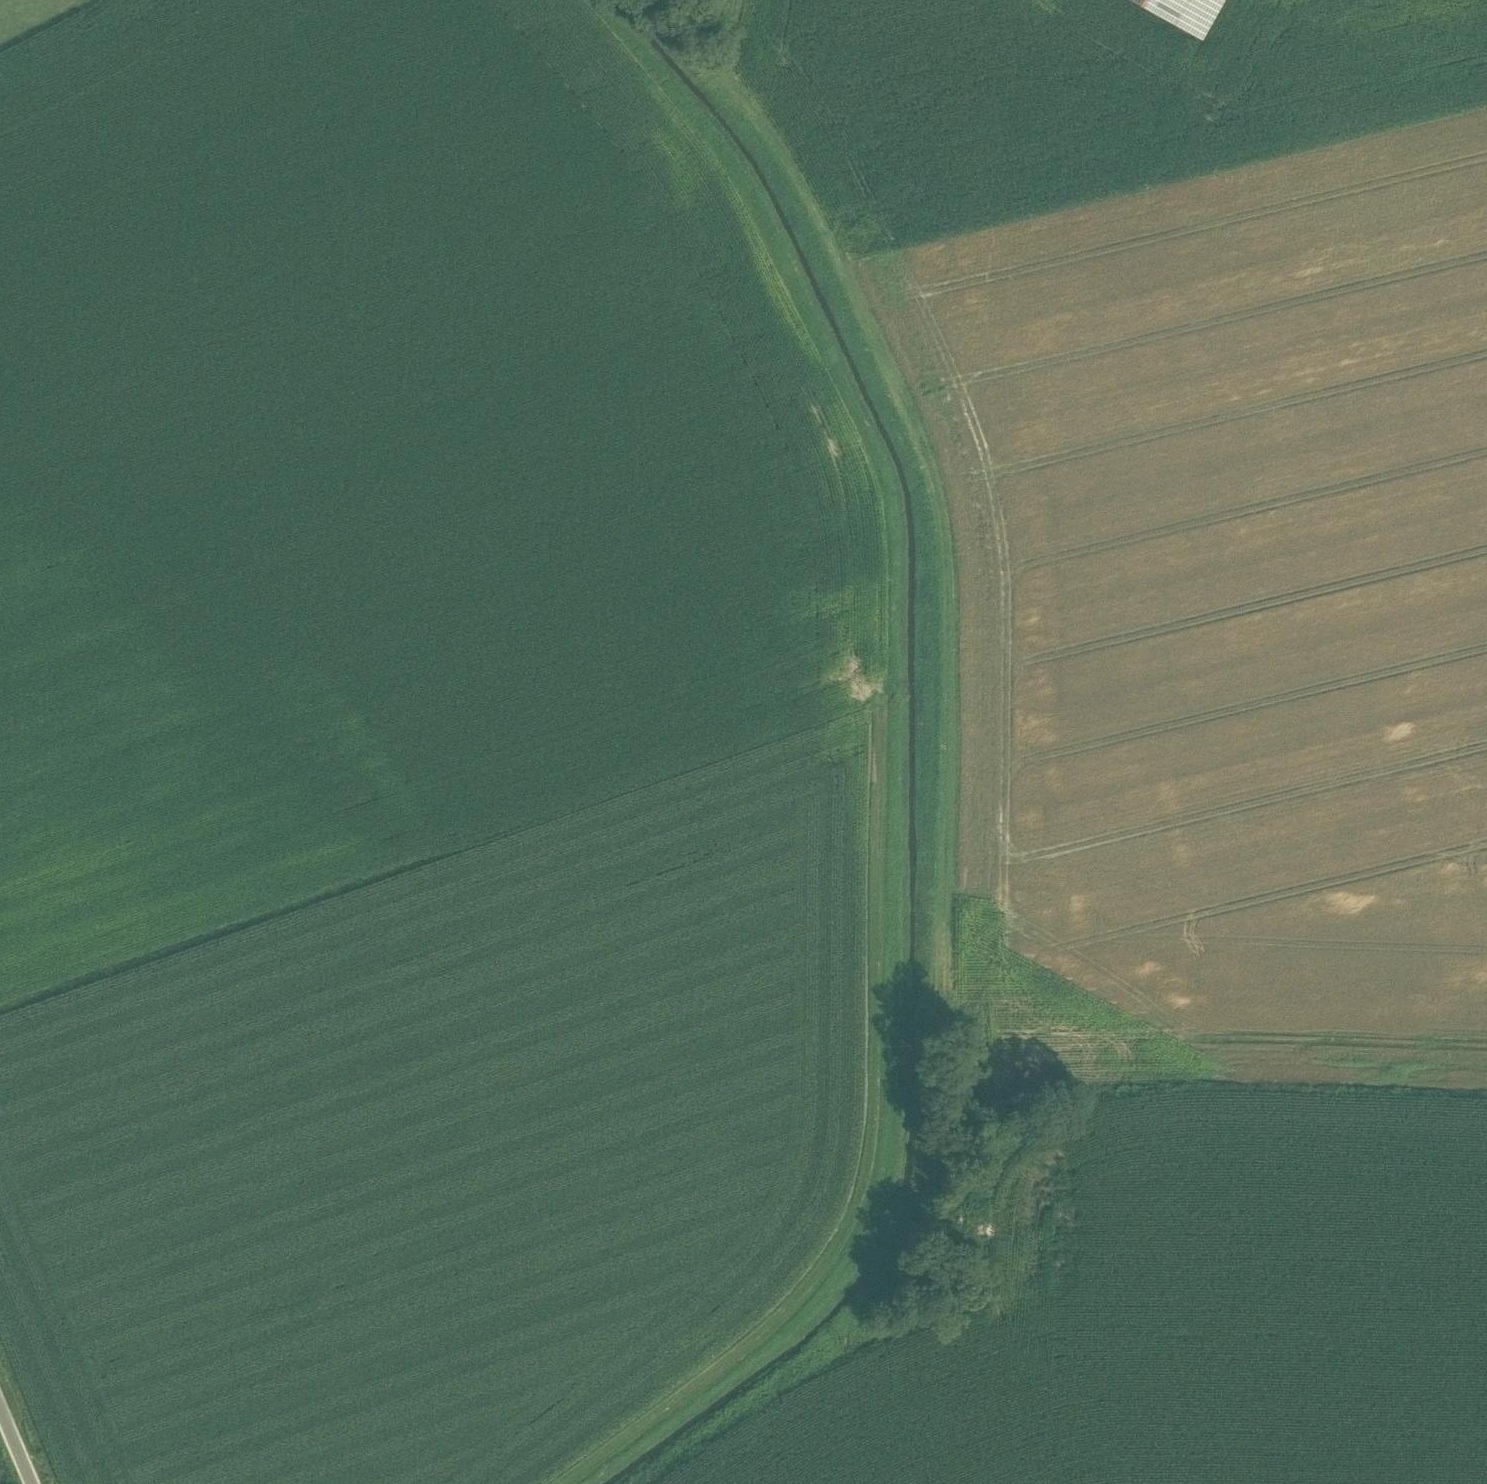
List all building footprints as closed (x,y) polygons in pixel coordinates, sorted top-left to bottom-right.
[(1199,40),(1222,0),(1131,0),(1199,40)]
